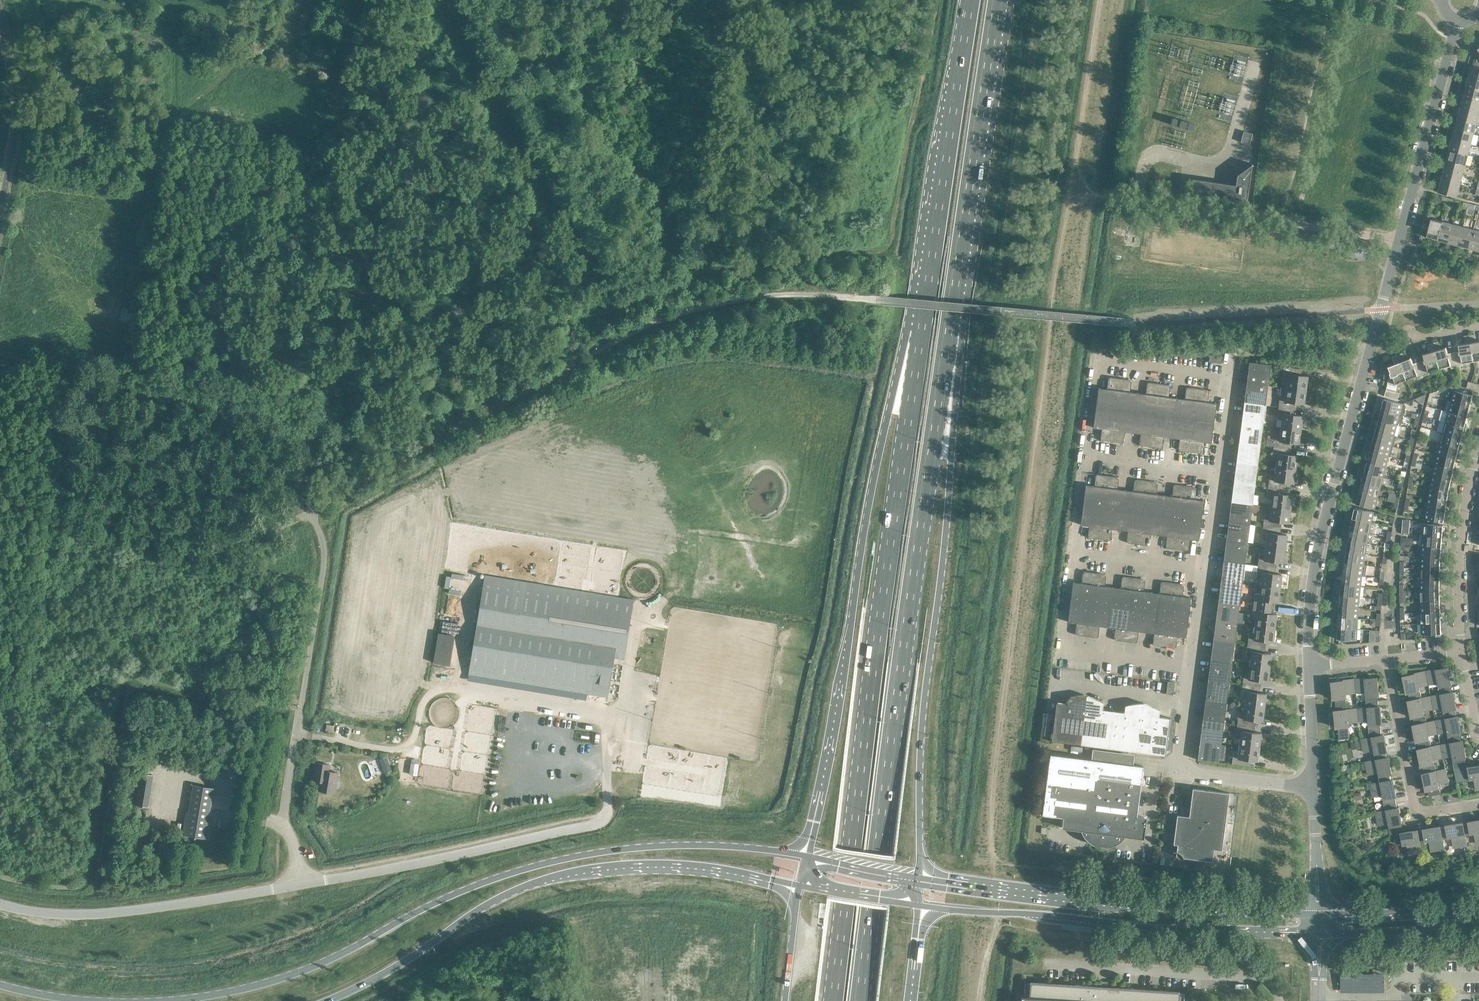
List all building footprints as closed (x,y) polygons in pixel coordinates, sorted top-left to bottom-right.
[(1472,65),(1469,76),(1478,79),(1478,67),(1474,66),(1472,65)] [(1469,76),(1467,87),(1478,90),(1478,79),(1469,76)] [(1467,87),(1464,97),(1478,101),(1478,90),(1467,87)] [(1464,97),(1461,107),(1478,112),(1478,111),(1478,101),(1464,97)] [(1478,112),(1461,107),(1458,118),(1476,123),(1478,112)] [(1476,123),(1458,118),(1455,128),(1473,133),(1476,123)] [(1473,133),(1455,128),(1453,139),(1470,144),(1473,133)] [(1249,144),(1252,133),(1243,131),(1240,142),(1249,144)] [(1470,144),(1453,139),(1450,149),(1468,154),(1470,144)] [(1468,154),(1450,149),(1447,160),(1465,165),(1468,154)] [(1465,165),(1447,160),(1444,170),(1462,175),(1465,165)] [(1189,195),(1243,202),(1244,202),(1245,202),(1246,202),(1246,201),(1246,200),(1247,200),(1252,164),(1251,163),(1251,165),(1236,175),(1235,185),(1192,179),(1191,184),(1187,183),(1186,189),(1191,190),(1190,194),(1189,194),(1189,195)] [(1462,175),(1444,170),(1442,181),(1459,185),(1462,175)] [(1459,185),(1442,181),(1439,192),(1456,196),(1459,185)] [(1442,221),(1431,218),(1427,236),(1438,239),(1442,221)] [(1453,224),(1442,221),(1438,239),(1448,242),(1453,224)] [(1463,227),(1453,224),(1448,242),(1458,245),(1463,227)] [(1474,230),(1463,227),(1458,245),(1469,247),(1474,230)] [(1474,230),(1469,247),(1478,250),(1478,231),(1474,230)] [(1474,361),(1469,334),(1464,335),(1464,336),(1466,336),(1466,337),(1464,337),(1465,341),(1466,341),(1467,343),(1459,344),(1460,351),(1454,352),(1457,367),(1463,365),(1462,363),(1474,361)] [(1475,334),(1469,334),(1474,361),(1478,360),(1478,341),(1474,342),(1474,340),(1476,339),(1475,336),(1473,336),(1473,334),(1475,334)] [(1438,342),(1438,341),(1433,343),(1440,368),(1451,365),(1451,368),(1457,367),(1454,352),(1448,353),(1446,347),(1445,347),(1446,347),(1438,349),(1438,347),(1439,347),(1438,343),(1437,344),(1436,342),(1438,342)] [(1440,368),(1433,343),(1427,344),(1427,345),(1429,344),(1429,346),(1428,346),(1429,350),(1431,349),(1431,351),(1424,353),(1423,353),(1425,360),(1419,362),(1424,376),(1429,374),(1429,371),(1440,368)] [(1402,353),(1402,352),(1397,354),(1407,379),(1417,375),(1418,378),(1424,376),(1419,362),(1413,364),(1411,357),(1410,357),(1410,358),(1403,361),(1403,359),(1404,358),(1403,354),(1401,355),(1401,354),(1402,353)] [(1407,379),(1397,354),(1392,356),(1392,357),(1394,356),(1394,358),(1393,358),(1394,362),(1396,361),(1396,363),(1389,366),(1392,374),(1391,375),(1391,374),(1390,374),(1387,384),(1384,395),(1398,399),(1399,393),(1396,392),(1397,387),(1396,384),(1407,379)] [(1210,355),(1209,362),(1221,363),(1222,356),(1210,355)] [(1250,362),(1247,382),(1267,385),(1269,365),(1270,365),(1250,362)] [(1299,368),(1283,366),(1281,387),(1305,390),(1307,376),(1306,376),(1298,375),(1299,368)] [(1098,387),(1096,408),(1116,410),(1120,378),(1110,377),(1108,378),(1107,389),(1098,387)] [(1130,380),(1120,378),(1116,410),(1135,413),(1138,393),(1130,392),(1131,381),(1130,380)] [(1467,387),(1478,391),(1478,384),(1468,381),(1467,387)] [(1146,394),(1138,393),(1135,413),(1155,415),(1159,383),(1149,382),(1147,383),(1146,394)] [(1267,385),(1247,382),(1244,402),(1264,405),(1267,385)] [(1169,385),(1159,383),(1155,415),(1174,418),(1177,398),(1169,397),(1170,386),(1169,385)] [(1185,399),(1177,398),(1174,418),(1193,420),(1198,389),(1187,387),(1186,388),(1185,399)] [(1305,390),(1281,387),(1278,406),(1294,408),(1294,402),(1303,403),(1303,404),(1304,404),(1305,390)] [(1208,390),(1198,389),(1193,420),(1213,423),(1216,403),(1208,402),(1209,391),(1208,390)] [(1473,395),(1454,390),(1451,401),(1472,406),(1470,406),(1473,395)] [(1404,404),(1384,398),(1381,409),(1379,408),(1379,409),(1403,415),(1406,406),(1404,404)] [(1445,410),(1448,411),(1467,416),(1470,406),(1471,407),(1472,406),(1451,401),(1447,400),(1445,410)] [(1264,405),(1244,402),(1242,422),(1262,424),(1264,405)] [(1294,408),(1278,406),(1277,418),(1281,420),(1280,427),(1300,430),(1302,415),(1301,415),(1301,416),(1293,415),(1294,408)] [(1116,410),(1096,408),(1093,428),(1102,429),(1100,439),(1101,441),(1112,442),(1116,410)] [(1403,415),(1379,409),(1381,409),(1378,420),(1395,424),(1397,425),(1401,426),(1403,415)] [(1135,413),(1116,410),(1112,442),(1122,443),(1123,442),(1125,432),(1133,433),(1135,413)] [(1467,416),(1448,411),(1446,422),(1466,427),(1464,426),(1467,416)] [(1155,415),(1135,413),(1133,433),(1140,434),(1139,444),(1140,446),(1150,447),(1155,415)] [(1174,418),(1155,415),(1150,447),(1161,448),(1162,447),(1163,437),(1171,438),(1174,418)] [(1193,420),(1174,418),(1171,438),(1179,439),(1178,449),(1179,451),(1189,452),(1193,420)] [(1213,423),(1193,420),(1189,452),(1199,453),(1201,452),(1202,442),(1211,443),(1213,423)] [(1397,425),(1395,424),(1378,420),(1375,430),(1374,429),(1374,430),(1394,435),(1397,425)] [(1262,424),(1242,422),(1239,442),(1259,444),(1262,424)] [(1466,427),(1446,422),(1443,432),(1462,437),(1464,427),(1466,427)] [(1300,430),(1280,427),(1279,434),(1274,435),(1273,446),(1288,448),(1289,442),(1298,443),(1298,444),(1300,430)] [(1396,435),(1394,435),(1374,430),(1375,430),(1373,440),(1393,446),(1396,435)] [(1462,437),(1443,432),(1440,443),(1460,448),(1461,448),(1459,447),(1462,437)] [(1393,446),(1373,440),(1370,451),(1368,450),(1389,456),(1390,456),(1393,446)] [(1259,444),(1239,442),(1237,462),(1256,464),(1259,444)] [(1460,448),(1440,443),(1437,454),(1456,458),(1459,448),(1460,448)] [(1288,448),(1273,446),(1271,458),(1276,460),(1275,467),(1295,469),(1297,455),(1296,455),(1288,454),(1288,448)] [(1389,456),(1368,450),(1368,451),(1370,451),(1367,461),(1386,466),(1389,456)] [(1456,458),(1437,454),(1435,464),(1455,469),(1454,468),(1456,458)] [(1386,466),(1367,461),(1364,471),(1363,471),(1383,477),(1386,466)] [(1256,464),(1237,462),(1234,481),(1254,484),(1256,464)] [(1455,469),(1435,464),(1432,475),(1451,479),(1454,469),(1455,469)] [(1295,469),(1275,467),(1274,474),(1269,474),(1268,486),(1283,488),(1284,482),(1293,483),(1295,469)] [(1383,477),(1363,471),(1363,472),(1364,472),(1362,482),(1380,487),(1383,477)] [(1086,485),(1083,505),(1103,507),(1107,476),(1097,474),(1095,475),(1094,486),(1086,485)] [(1451,479),(1432,475),(1430,486),(1431,487),(1449,490),(1451,490),(1449,489),(1451,479)] [(1117,477),(1107,476),(1103,507),(1122,510),(1125,490),(1117,489),(1119,479),(1117,477)] [(1133,491),(1125,490),(1122,510),(1142,512),(1146,481),(1136,479),(1134,481),(1133,491)] [(1156,482),(1146,481),(1142,512),(1161,515),(1164,495),(1156,494),(1157,484),(1156,482)] [(1254,484),(1234,481),(1231,501),(1251,504),(1254,484)] [(1380,487),(1362,482),(1359,492),(1357,492),(1377,498),(1380,487)] [(1172,496),(1164,495),(1161,515),(1181,517),(1185,486),(1175,484),(1173,486),(1172,496)] [(1195,487),(1185,486),(1181,517),(1201,520),(1203,500),(1195,499),(1196,489),(1195,487)] [(1283,488),(1268,486),(1266,497),(1271,499),(1270,506),(1290,509),(1292,495),(1291,495),(1282,494),(1283,488)] [(1431,487),(1430,486),(1428,497),(1447,500),(1449,490),(1451,490),(1449,490),(1431,487)] [(1390,491),(1388,500),(1394,502),(1396,496),(1396,493),(1390,491)] [(1377,498),(1357,492),(1359,493),(1356,503),(1375,508),(1377,498)] [(1447,500),(1428,497),(1426,508),(1447,511),(1445,511),(1447,500)] [(1251,504),(1231,501),(1229,521),(1249,524),(1251,504)] [(1103,507),(1083,505),(1080,525),(1089,526),(1088,536),(1089,538),(1099,539),(1103,507)] [(1290,509),(1270,506),(1269,513),(1264,514),(1263,525),(1278,527),(1279,521),(1287,522),(1287,523),(1288,523),(1290,509)] [(1122,510),(1103,507),(1099,539),(1109,540),(1111,539),(1112,529),(1120,530),(1122,510)] [(1374,511),(1355,507),(1353,518),(1351,517),(1351,518),(1371,522),(1374,511)] [(1447,511),(1426,508),(1424,519),(1444,522),(1445,511),(1447,512),(1447,511)] [(1142,512),(1122,510),(1120,530),(1128,531),(1126,541),(1128,543),(1138,544),(1142,512)] [(1161,515),(1142,512),(1138,544),(1148,545),(1149,544),(1151,534),(1159,535),(1161,515)] [(1181,517),(1161,515),(1159,535),(1167,536),(1165,546),(1166,548),(1177,549),(1181,517)] [(1201,520),(1181,517),(1177,549),(1187,551),(1188,549),(1190,539),(1198,540),(1201,520)] [(1374,523),(1371,522),(1351,518),(1352,518),(1350,529),(1369,533),(1372,533),(1374,523)] [(1403,519),(1402,532),(1409,533),(1410,520),(1403,519)] [(1249,524),(1229,521),(1226,541),(1246,543),(1249,524)] [(1443,525),(1424,523),(1423,534),(1444,536),(1442,536),(1443,525)] [(1278,527),(1263,525),(1261,537),(1266,539),(1265,546),(1285,549),(1287,534),(1286,534),(1286,535),(1277,534),(1278,527)] [(1369,533),(1350,529),(1348,539),(1346,539),(1367,543),(1369,533)] [(1418,545),(1422,545),(1441,547),(1442,536),(1444,536),(1423,534),(1419,534),(1418,545)] [(1370,544),(1367,543),(1346,539),(1346,540),(1348,540),(1346,551),(1365,554),(1368,554),(1370,544)] [(1246,543),(1226,541),(1224,561),(1244,563),(1246,543)] [(1441,547),(1422,545),(1421,556),(1442,558),(1442,557),(1440,557),(1441,547)] [(1285,549),(1265,546),(1264,553),(1259,554),(1257,565),(1273,567),(1274,561),(1282,562),(1282,563),(1283,563),(1285,549)] [(1365,554),(1346,551),(1344,561),(1343,561),(1363,564),(1365,554)] [(1442,558),(1421,556),(1421,568),(1440,568),(1440,558),(1442,558)] [(1244,563),(1224,561),(1221,581),(1241,583),(1244,563)] [(1368,565),(1363,564),(1343,561),(1344,562),(1342,572),(1360,575),(1362,575),(1366,576),(1368,565)] [(1273,567),(1257,565),(1256,577),(1261,579),(1260,586),(1280,588),(1281,574),(1272,573),(1273,567)] [(1440,568),(1421,568),(1420,579),(1441,579),(1440,579),(1440,568)] [(1073,582),(1070,602),(1090,605),(1094,573),(1084,571),(1083,573),(1081,583),(1073,582)] [(1362,575),(1360,575),(1342,572),(1341,583),(1340,583),(1339,583),(1361,586),(1362,575)] [(1105,574),(1094,573),(1090,605),(1110,607),(1112,587),(1105,586),(1106,576),(1105,574)] [(477,625),(468,674),(531,684),(535,685),(608,697),(609,685),(613,661),(614,657),(624,659),(633,600),(485,575),(480,601),(477,625)] [(1120,588),(1112,587),(1110,607),(1129,610),(1133,578),(1123,577),(1122,578),(1120,588)] [(1144,579),(1133,578),(1129,610),(1149,612),(1151,592),(1143,591),(1145,581),(1144,579)] [(1441,579),(1420,579),(1420,590),(1439,590),(1440,579),(1441,579)] [(1241,583),(1221,581),(1219,600),(1238,603),(1241,583)] [(1159,593),(1151,592),(1149,612),(1168,615),(1172,583),(1162,582),(1160,583),(1159,593)] [(1182,584),(1172,583),(1168,615),(1188,617),(1191,597),(1182,596),(1184,586),(1182,584)] [(1361,586),(1339,583),(1339,584),(1341,584),(1340,594),(1359,597),(1361,586)] [(1280,588),(1260,586),(1259,593),(1254,593),(1252,605),(1268,607),(1269,601),(1277,602),(1278,602),(1280,588)] [(1440,600),(1439,590),(1420,590),(1420,602),(1442,601),(1442,600),(1440,600)] [(1359,597),(1340,594),(1339,605),(1337,605),(1337,606),(1357,607),(1358,607),(1359,597)] [(1238,603),(1219,600),(1216,620),(1236,623),(1238,603)] [(1442,601),(1420,602),(1421,612),(1440,611),(1440,601),(1442,601)] [(1090,605),(1070,602),(1068,622),(1076,623),(1075,633),(1076,635),(1086,636),(1090,605)] [(1110,607),(1090,605),(1086,636),(1096,638),(1098,636),(1099,626),(1107,627),(1110,607)] [(1268,607),(1252,605),(1251,616),(1255,618),(1254,625),(1274,628),(1276,614),(1275,614),(1267,613),(1268,607)] [(1357,607),(1337,606),(1339,606),(1338,617),(1358,618),(1358,607),(1357,607)] [(1129,610),(1110,607),(1107,627),(1115,628),(1114,638),(1115,640),(1125,641),(1129,610)] [(1149,612),(1129,610),(1125,641),(1135,643),(1137,641),(1138,631),(1146,632),(1149,612)] [(1441,622),(1440,611),(1421,612),(1421,623),(1443,622),(1441,622)] [(1168,615),(1149,612),(1146,632),(1154,633),(1153,643),(1154,645),(1164,646),(1168,615)] [(1188,617),(1168,615),(1164,646),(1174,648),(1176,646),(1177,636),(1185,637),(1188,617)] [(1358,618),(1338,617),(1338,627),(1336,627),(1336,628),(1357,629),(1358,618)] [(1236,623),(1216,620),(1213,640),(1233,643),(1236,623)] [(1443,622),(1421,623),(1422,634),(1441,633),(1441,622),(1443,622)] [(1274,628),(1254,625),(1254,632),(1249,633),(1247,644),(1263,646),(1263,640),(1272,641),(1272,642),(1273,642),(1274,628)] [(1357,629),(1336,628),(1338,628),(1337,639),(1356,640),(1357,629)] [(1233,643),(1213,640),(1211,660),(1231,662),(1233,643)] [(1263,646),(1247,644),(1246,656),(1250,658),(1249,665),(1269,667),(1271,653),(1270,653),(1270,654),(1262,653),(1263,646)] [(1231,662),(1211,660),(1208,680),(1228,682),(1231,662)] [(1269,667),(1249,665),(1248,672),(1243,673),(1242,684),(1257,686),(1258,680),(1267,681),(1267,682),(1269,667)] [(1451,684),(1448,667),(1437,669),(1437,668),(1425,671),(1428,684),(1439,682),(1439,686),(1438,688),(1439,694),(1451,692),(1450,686),(1450,684),(1451,684)] [(1428,684),(1425,671),(1414,673),(1414,674),(1403,676),(1407,693),(1408,693),(1409,694),(1410,700),(1422,698),(1422,697),(1420,692),(1418,690),(1418,686),(1428,684)] [(1367,695),(1365,697),(1366,701),(1378,700),(1377,695),(1379,694),(1377,677),(1366,678),(1366,677),(1354,678),(1356,692),(1367,691),(1367,695)] [(1356,692),(1354,678),(1343,680),(1332,681),(1333,699),(1336,699),(1337,710),(1347,709),(1345,693),(1356,692)] [(1228,682),(1208,680),(1206,700),(1225,702),(1228,682)] [(1167,681),(1166,694),(1173,694),(1175,682),(1167,681)] [(1257,686),(1242,684),(1240,696),(1245,698),(1244,705),(1264,707),(1266,693),(1265,693),(1257,692),(1257,686)] [(1456,708),(1453,691),(1451,692),(1439,694),(1430,696),(1433,709),(1444,707),(1444,710),(1443,712),(1444,718),(1444,719),(1456,716),(1455,710),(1454,709),(1456,708)] [(1080,744),(1086,695),(1068,698),(1067,705),(1057,703),(1057,700),(1051,741),(1080,744)] [(1103,703),(1086,695),(1080,744),(1108,748),(1114,707),(1113,707),(1113,711),(1102,709),(1103,703)] [(1433,709),(1430,696),(1422,697),(1422,698),(1410,700),(1408,700),(1411,717),(1413,717),(1414,719),(1413,719),(1414,724),(1415,725),(1427,722),(1426,722),(1425,716),(1423,715),(1422,711),(1433,709)] [(1225,702),(1206,700),(1203,719),(1223,722),(1225,702)] [(1137,752),(1143,703),(1124,705),(1125,706),(1124,712),(1113,711),(1114,707),(1108,748),(1137,752)] [(1160,710),(1143,703),(1137,752),(1165,755),(1170,715),(1169,718),(1159,717),(1159,710),(1160,710)] [(1264,707),(1244,705),(1243,712),(1238,712),(1237,724),(1252,726),(1253,720),(1262,721),(1261,721),(1262,721),(1264,707)] [(1370,724),(1368,726),(1369,730),(1381,729),(1380,723),(1382,723),(1380,706),(1378,706),(1366,707),(1357,708),(1359,721),(1369,720),(1370,724)] [(1359,721),(1357,708),(1347,709),(1337,710),(1335,710),(1336,727),(1338,727),(1339,739),(1337,739),(1340,739),(1340,741),(1346,741),(1346,739),(1349,738),(1348,722),(1359,721)] [(1461,733),(1458,716),(1456,716),(1444,719),(1444,718),(1435,720),(1438,733),(1448,731),(1449,735),(1448,737),(1449,743),(1461,741),(1461,740),(1460,735),(1459,733),(1461,733)] [(1223,722),(1203,719),(1200,739),(1220,742),(1223,722)] [(1438,733),(1435,720),(1426,722),(1427,722),(1415,725),(1414,724),(1413,725),(1416,742),(1418,741),(1418,743),(1419,749),(1431,746),(1430,740),(1428,739),(1427,735),(1438,733)] [(1252,726),(1237,724),(1235,735),(1240,737),(1239,744),(1259,747),(1261,733),(1260,733),(1251,732),(1252,726)] [(1381,729),(1369,730),(1369,737),(1369,738),(1381,735),(1381,729)] [(1387,751),(1384,734),(1381,735),(1369,738),(1369,737),(1362,739),(1364,752),(1375,750),(1375,753),(1374,755),(1375,759),(1375,760),(1387,757),(1386,752),(1387,751)] [(1220,742),(1200,739),(1198,759),(1218,762),(1218,761),(1218,760),(1220,742)] [(1466,757),(1462,740),(1461,740),(1461,741),(1449,743),(1440,744),(1443,757),(1453,755),(1454,759),(1453,761),(1454,767),(1466,765),(1464,759),(1464,757),(1466,757)] [(1360,741),(1350,743),(1351,750),(1361,748),(1360,741)] [(1259,747),(1239,744),(1238,751),(1233,752),(1232,764),(1247,766),(1248,759),(1256,760),(1256,761),(1257,761),(1259,747)] [(1443,757),(1440,744),(1431,746),(1419,749),(1418,749),(1421,766),(1423,766),(1423,767),(1424,773),(1436,771),(1436,770),(1435,765),(1433,763),(1432,759),(1443,757)] [(1061,828),(1081,830),(1081,831),(1083,836),(1087,840),(1089,842),(1091,843),(1092,844),(1094,845),(1096,846),(1099,846),(1101,847),(1103,847),(1105,847),(1107,847),(1110,846),(1112,845),(1114,845),(1116,844),(1118,843),(1120,841),(1123,837),(1124,836),(1143,838),(1146,817),(1136,816),(1143,766),(1050,754),(1042,814),(1063,817),(1061,828)] [(1392,774),(1388,757),(1387,757),(1375,760),(1375,759),(1366,761),(1369,774),(1379,772),(1380,776),(1378,778),(1379,782),(1391,780),(1391,779),(1390,774),(1392,774)] [(317,763),(315,777),(314,781),(321,782),(319,790),(334,792),(335,787),(337,788),(339,786),(340,782),(339,781),(336,780),(338,773),(330,771),(328,769),(329,765),(317,763)] [(1468,767),(1466,765),(1454,767),(1457,782),(1469,781),(1470,779),(1474,778),(1476,789),(1478,788),(1478,765),(1468,767)] [(1448,782),(1445,769),(1436,770),(1436,771),(1424,773),(1423,773),(1426,790),(1428,790),(1429,796),(1441,793),(1440,789),(1438,787),(1437,784),(1448,782)] [(1396,796),(1393,779),(1391,779),(1391,780),(1379,782),(1370,783),(1373,796),(1384,794),(1384,798),(1383,800),(1384,804),(1396,802),(1395,796),(1396,796)] [(187,811),(183,834),(207,838),(211,815),(209,815),(213,788),(194,785),(189,811),(187,811)] [(1192,788),(1189,816),(1177,815),(1173,844),(1177,844),(1176,851),(1175,850),(1174,850),(1173,850),(1172,850),(1173,851),(1174,851),(1176,851),(1175,856),(1182,857),(1183,857),(1183,859),(1184,859),(1183,857),(1212,861),(1213,849),(1221,850),(1229,793),(1192,788)] [(1362,790),(1353,792),(1355,798),(1363,796),(1362,790)] [(1397,807),(1396,802),(1384,804),(1385,810),(1376,812),(1379,825),(1389,823),(1390,826),(1400,824),(1400,825),(1402,824),(1398,807),(1397,807)] [(1468,821),(1469,823),(1463,824),(1465,836),(1469,835),(1471,833),(1474,833),(1476,843),(1478,843),(1478,820),(1468,821)] [(1463,824),(1463,822),(1446,825),(1446,827),(1441,828),(1440,828),(1442,840),(1443,840),(1447,839),(1448,837),(1452,836),(1454,847),(1467,845),(1465,836),(1463,824)] [(1401,830),(1400,825),(1400,824),(1390,826),(1389,828),(1390,834),(1395,833),(1396,842),(1399,844),(1402,843),(1403,844),(1407,843),(1408,854),(1422,852),(1420,843),(1418,831),(1418,830),(1402,832),(1401,830)] [(1441,828),(1440,826),(1423,829),(1424,830),(1418,831),(1420,843),(1424,843),(1426,840),(1429,840),(1431,850),(1444,848),(1443,840),(1442,840),(1440,828),(1441,828)] [(1021,1000),(1184,1000),(1184,993),(1179,992),(1179,991),(1108,987),(1108,981),(1102,981),(1101,986),(1030,981),(1030,983),(1024,982),(1024,994),(1029,995),(1029,997),(1023,996),(1023,997),(1021,997),(1021,1000)]
